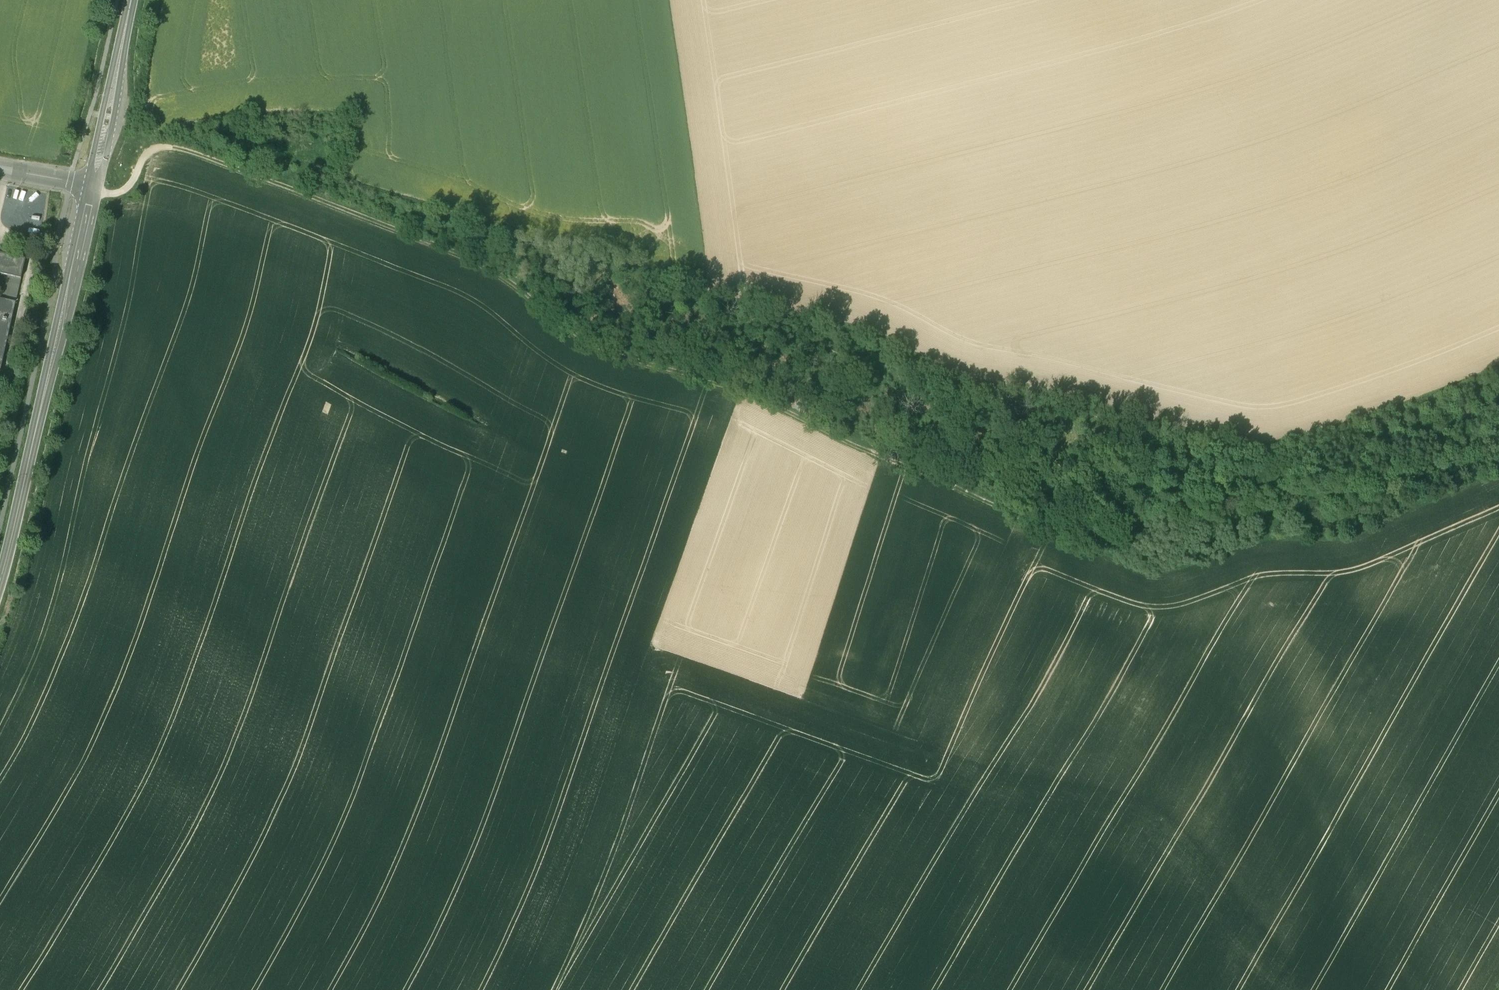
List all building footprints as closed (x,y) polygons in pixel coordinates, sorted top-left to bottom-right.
[(7,276),(20,279),(24,259),(0,254),(0,274),(7,276)] [(20,279),(7,276),(1,299),(15,302),(20,279)] [(0,299),(0,369),(15,302),(1,299),(0,299)]
